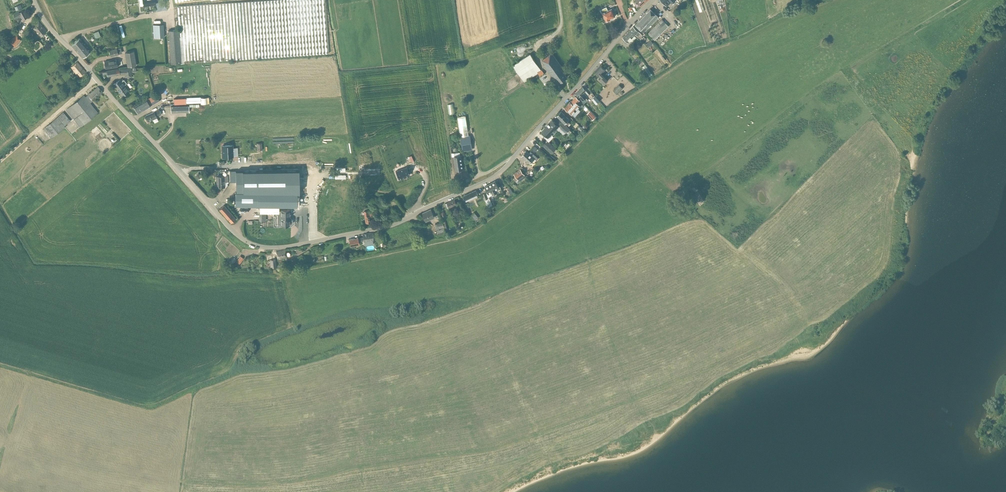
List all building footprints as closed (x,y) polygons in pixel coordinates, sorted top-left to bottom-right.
[(170,64),(181,63),(329,53),(325,0),(267,0),(177,6),(179,30),(168,30),(170,64)] [(606,6),(600,9),(602,13),(606,20),(608,21),(609,20),(610,18),(615,16),(612,8),(608,10),(606,6)] [(641,30),(643,32),(658,17),(655,14),(650,9),(635,24),(641,30)] [(19,13),(19,12),(14,15),(16,19),(20,16),(22,20),(28,17),(24,10),(19,13)] [(662,19),(648,33),(655,40),(669,26),(662,19)] [(33,35),(36,38),(39,36),(40,37),(47,31),(39,22),(36,24),(37,26),(33,30),(36,33),(33,35)] [(161,24),(153,25),(154,37),(162,36),(162,31),(161,24)] [(635,34),(641,39),(642,37),(641,37),(643,35),(633,26),(630,30),(635,35),(635,34)] [(623,41),(626,44),(635,35),(630,30),(623,38),(624,39),(623,41)] [(9,41),(15,47),(18,44),(17,44),(21,40),(19,39),(20,39),(17,36),(16,35),(9,41)] [(90,51),(80,38),(72,45),(83,58),(90,51)] [(136,66),(134,51),(125,52),(128,67),(136,66)] [(553,75),(559,83),(567,77),(562,69),(563,68),(552,53),(551,53),(542,60),(545,63),(544,64),(552,76),(553,75)] [(513,65),(524,82),(533,76),(533,75),(529,69),(537,64),(530,54),(513,65)] [(118,67),(116,59),(104,61),(106,69),(118,67)] [(71,67),(80,76),(85,71),(77,62),(71,67)] [(641,67),(648,77),(652,74),(645,64),(641,67)] [(598,79),(603,84),(609,78),(604,74),(602,72),(605,70),(600,65),(594,71),(600,77),(598,79)] [(125,74),(125,77),(132,77),(132,67),(119,68),(107,71),(108,77),(120,75),(125,74)] [(114,84),(122,96),(129,91),(124,85),(127,83),(124,79),(121,81),(120,79),(114,84)] [(619,84),(613,91),(617,94),(623,88),(619,84)] [(98,86),(86,97),(90,103),(103,92),(98,86)] [(576,93),(583,100),(589,94),(585,90),(586,90),(583,87),(576,93)] [(140,103),(144,110),(151,106),(155,103),(154,102),(158,99),(155,94),(147,99),(140,103)] [(74,119),(80,127),(98,112),(91,104),(92,104),(85,96),(84,95),(66,110),(73,118),(74,119)] [(596,104),(598,107),(602,104),(599,101),(595,96),(592,99),(596,104)] [(570,102),(564,108),(569,112),(570,111),(572,114),(580,105),(577,103),(580,100),(576,97),(571,102),(570,102)] [(138,113),(144,110),(140,103),(134,107),(138,113)] [(146,116),(149,121),(157,117),(157,116),(161,114),(159,109),(146,116)] [(587,114),(593,119),(595,117),(596,118),(597,117),(593,112),(592,113),(590,111),(587,114)] [(46,133),(51,139),(65,127),(64,126),(71,121),(63,112),(42,130),(45,133),(46,133)] [(568,126),(570,124),(567,120),(568,118),(561,112),(557,116),(568,126)] [(559,130),(564,135),(570,128),(566,125),(567,125),(560,119),(556,123),(552,120),(542,131),(546,135),(545,137),(549,141),(551,139),(548,137),(556,128),(558,130),(559,130)] [(544,146),(551,152),(555,147),(548,141),(544,146)] [(232,145),(222,145),(223,157),(233,156),(232,145)] [(526,151),(521,156),(530,163),(534,158),(537,160),(538,158),(531,152),(529,153),(526,151)] [(461,156),(454,157),(456,170),(463,169),(461,156)] [(407,167),(396,171),(399,179),(403,177),(406,176),(410,174),(407,167)] [(520,169),(514,174),(518,179),(524,174),(520,169)] [(299,170),(236,171),(236,192),(297,192),(299,192),(299,170)] [(217,176),(217,187),(225,187),(225,181),(228,181),(228,176),(230,176),(230,171),(222,171),(222,175),(217,175),(217,176)] [(497,191),(496,189),(499,188),(495,181),(485,186),(489,193),(491,192),(493,194),(497,191)] [(464,196),(466,200),(478,194),(476,191),(464,196)] [(236,192),(235,192),(235,204),(260,205),(260,211),(278,211),(278,209),(279,209),(279,205),(297,205),(297,192),(236,192)] [(455,199),(445,204),(447,208),(457,204),(455,199)] [(233,215),(224,205),(219,209),(228,219),(231,223),(236,219),(233,215)] [(279,209),(278,209),(278,211),(278,224),(281,224),(281,225),(290,225),(290,224),(291,224),(292,223),(292,219),(291,218),(290,218),(290,210),(279,209)] [(422,213),(426,220),(434,216),(431,209),(422,213)] [(435,224),(438,235),(446,233),(442,222),(435,224)] [(349,239),(350,246),(359,244),(359,242),(364,241),(373,240),(373,233),(363,234),(363,237),(358,238),(358,237),(349,239)] [(285,251),(276,253),(278,259),(287,257),(285,251)]
